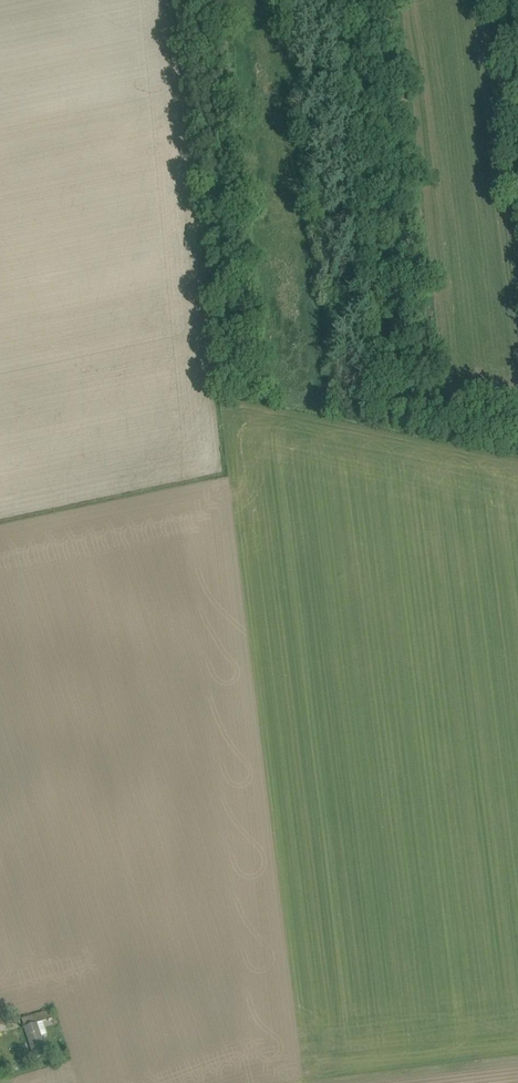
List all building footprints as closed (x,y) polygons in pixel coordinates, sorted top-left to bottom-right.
[(22,1020),(24,1027),(35,1058),(47,1054),(37,1023),(52,1018),(50,1011),(22,1020)]
